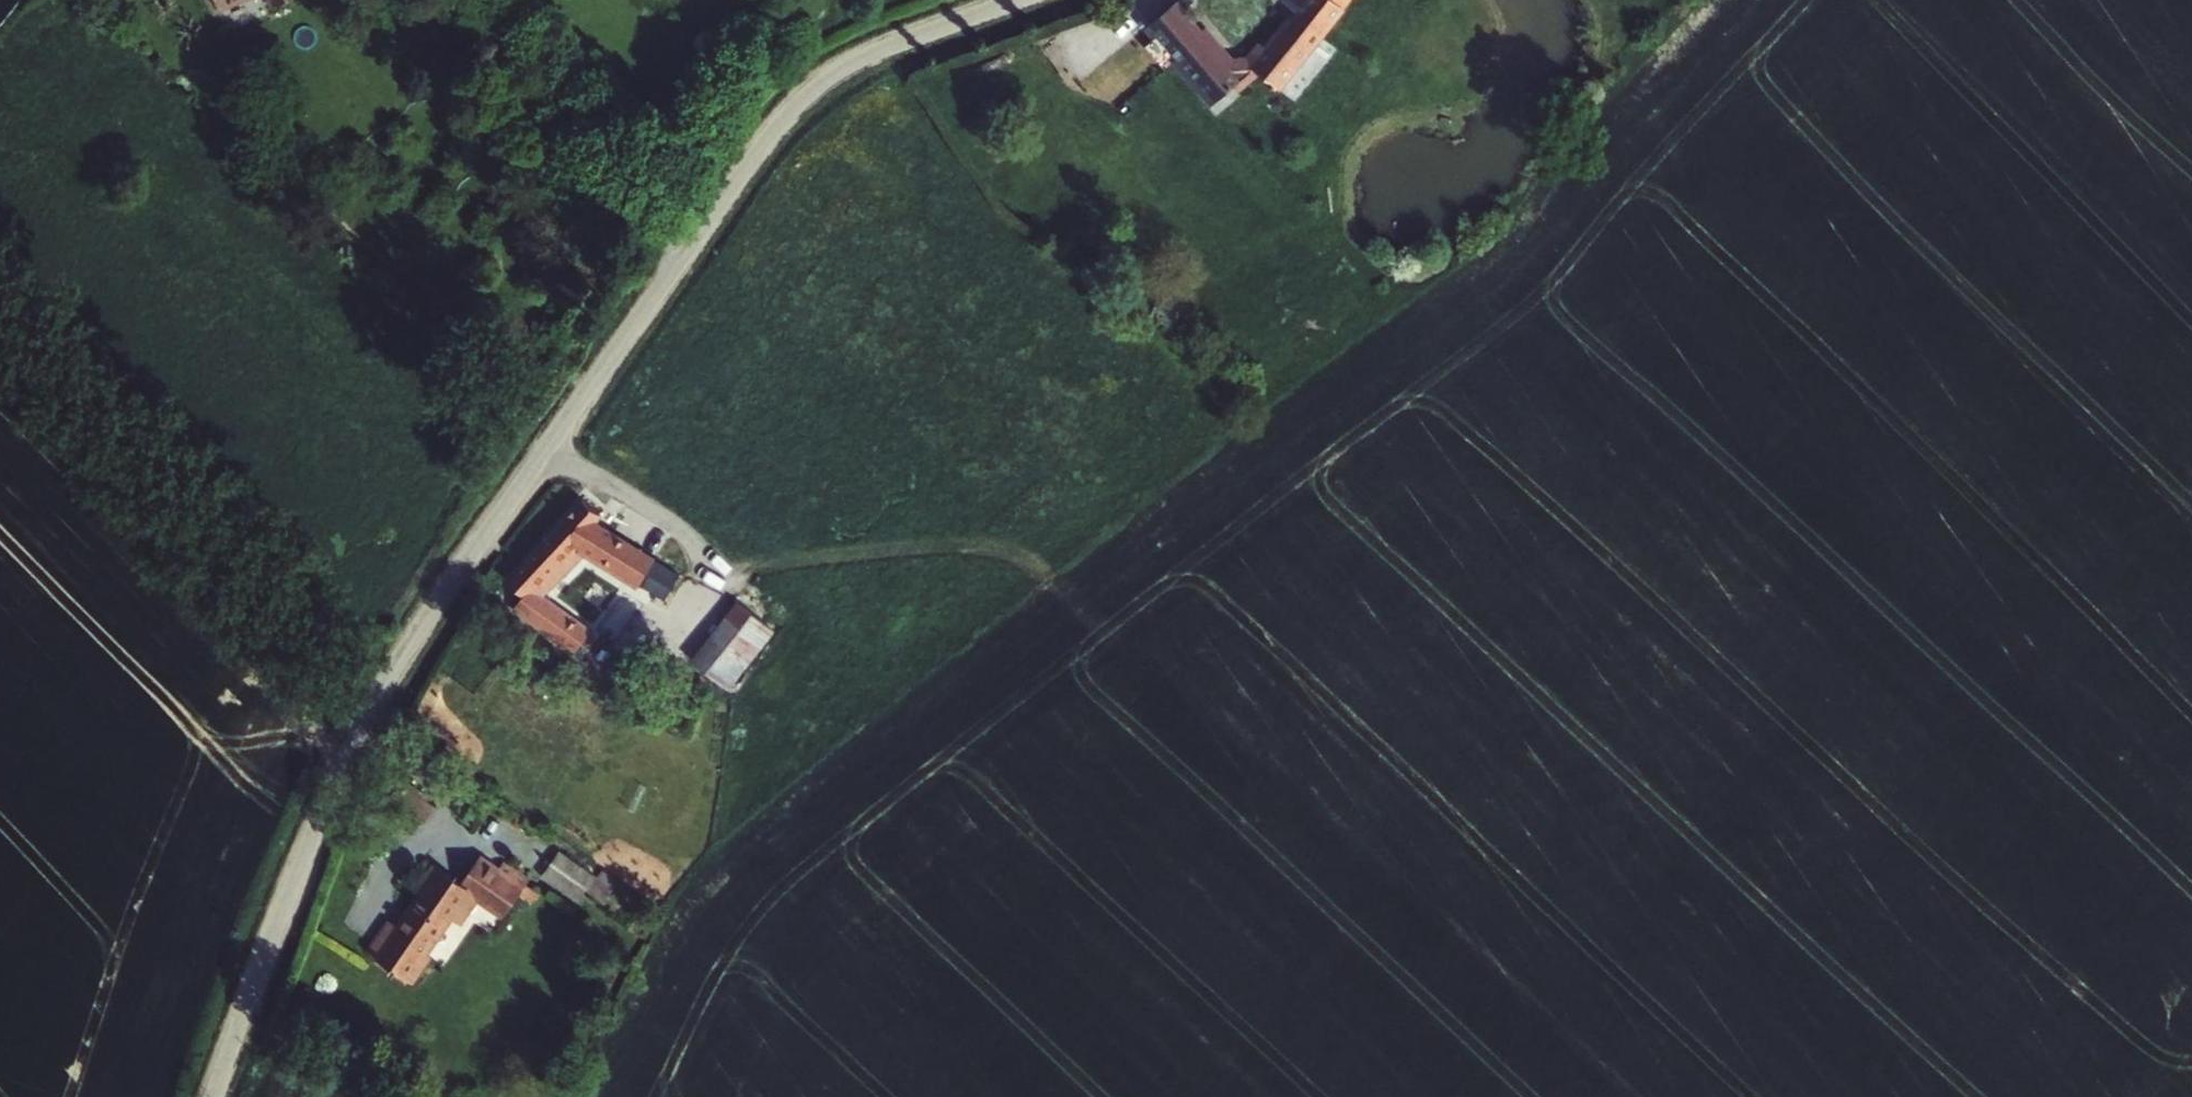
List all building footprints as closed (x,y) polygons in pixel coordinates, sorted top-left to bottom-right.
[(220,12),(248,0),(215,0),(220,12)] [(271,8),(290,0),(267,0),(271,8)] [(1294,9),(1266,47),(1259,41),(1247,58),(1233,58),(1207,27),(1203,31),(1174,0),(1149,25),(1157,35),(1152,40),(1145,47),(1164,68),(1171,61),(1176,56),(1215,102),(1233,87),(1253,70),(1260,75),(1280,91),(1346,11),(1344,9),(1351,0),(1283,0),(1294,9)] [(1157,35),(1149,25),(1144,30),(1152,40),(1157,35)] [(1176,56),(1171,61),(1210,107),(1215,102),(1176,56)] [(1253,70),(1233,87),(1238,93),(1260,75),(1253,70)] [(596,524),(656,560),(671,535),(612,498),(601,516),(596,524)] [(591,632),(541,594),(579,556),(638,589),(639,587),(656,560),(596,524),(601,516),(582,500),(508,582),(524,597),(514,611),(572,655),(591,632)] [(656,560),(639,587),(665,603),(681,575),(656,560)] [(728,690),(775,632),(737,602),(690,660),(728,690)] [(398,783),(388,800),(425,823),(436,807),(398,783)] [(597,877),(560,852),(542,879),(578,903),(587,892),(597,877)] [(388,922),(367,952),(376,959),(372,963),(406,986),(409,983),(414,987),(433,959),(429,957),(453,922),(462,928),(478,904),(502,921),(519,897),(526,887),(531,880),(505,862),(500,869),(482,855),(461,886),(432,866),(413,893),(417,896),(394,926),(388,922)] [(597,877),(587,892),(604,905),(619,883),(602,871),(597,877)] [(526,887),(519,897),(532,906),(539,895),(526,887)]
